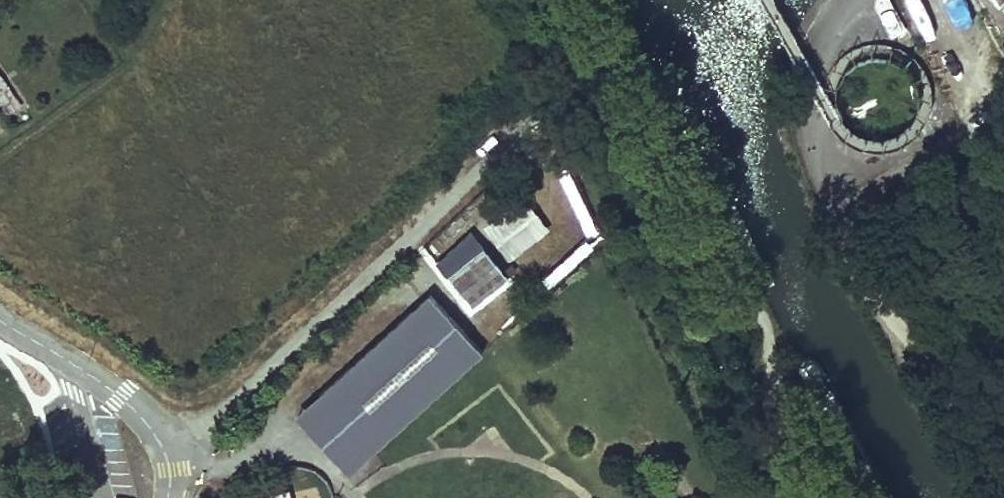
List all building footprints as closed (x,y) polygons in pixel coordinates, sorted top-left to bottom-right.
[(0,75),(0,105),(6,115),(21,104),(1,74),(0,75)] [(525,190),(485,221),(512,256),(552,225),(525,190)] [(507,278),(483,247),(448,276),(472,306),(507,278)] [(371,453),(483,352),(430,294),(319,394),(328,405),(305,425),(339,462),(361,442),(371,453)] [(319,394),(296,414),(305,425),(328,405),(319,394)] [(339,462),(349,473),(371,453),(361,442),(339,462)]
